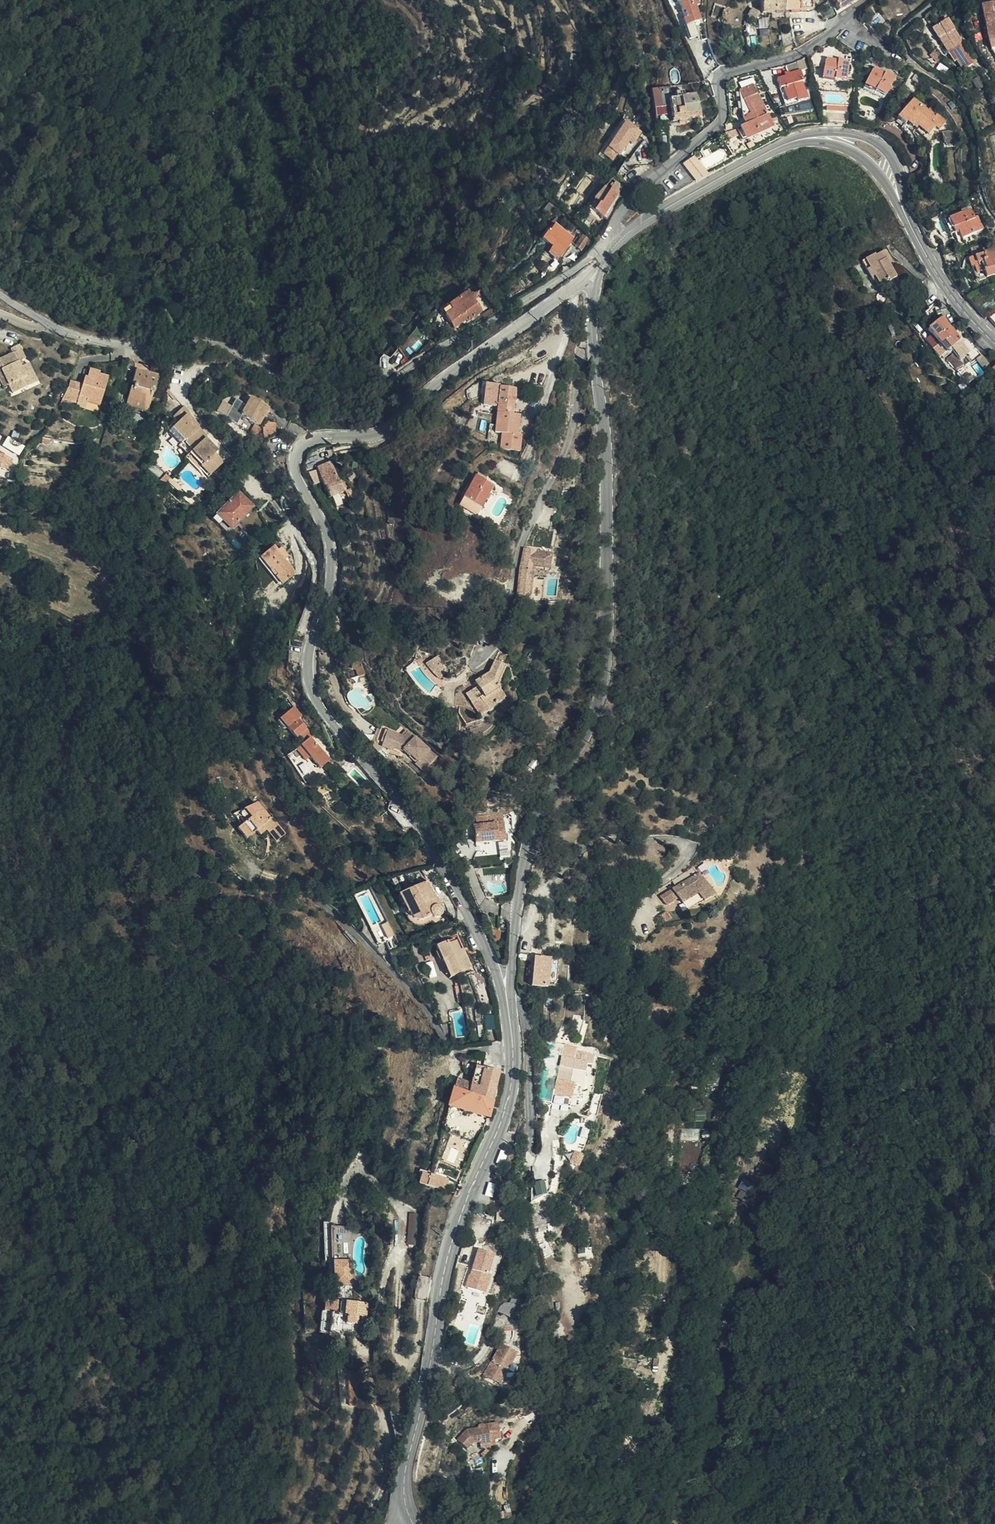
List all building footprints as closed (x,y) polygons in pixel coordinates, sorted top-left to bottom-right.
[(679,0),(674,3),(684,24),(690,22),(698,19),(692,6),(697,3),(696,0),(679,0)] [(760,14),(773,13),(772,0),(759,0),(758,0),(760,14)] [(773,13),(785,11),(783,0),(772,0),(773,13)] [(796,10),(795,0),(783,0),(785,11),(796,10)] [(810,8),(809,0),(795,0),(796,10),(810,8)] [(723,23),(722,14),(725,3),(715,1),(713,11),(713,22),(723,23)] [(980,8),(990,51),(994,50),(994,4),(980,8)] [(746,19),(747,19),(754,21),(757,17),(749,12),(746,19)] [(878,13),(866,25),(874,34),(887,23),(878,13)] [(968,54),(946,21),(932,30),(953,64),(956,62),(962,72),(972,66),(966,56),(968,54)] [(697,36),(690,22),(684,24),(681,26),(689,40),(697,36)] [(780,28),(782,43),(792,42),(791,27),(780,28)] [(929,56),(935,63),(939,60),(932,53),(929,56)] [(879,78),(881,63),(877,61),(862,59),(862,61),(849,59),(847,78),(859,80),(859,82),(870,83),(870,77),(879,78)] [(832,63),(825,64),(819,67),(813,70),(814,75),(804,76),(805,81),(802,82),(803,91),(806,91),(808,104),(818,103),(818,105),(828,103),(825,87),(827,86),(826,75),(833,75),(832,63)] [(886,88),(896,97),(899,94),(907,100),(920,81),(911,75),(910,77),(900,69),(886,88)] [(977,91),(983,87),(979,78),(972,82),(977,91)] [(660,98),(662,109),(677,103),(681,113),(706,100),(697,83),(691,87),(689,83),(681,86),(683,92),(677,94),(672,84),(659,90),(660,98)] [(792,129),(781,87),(761,93),(764,112),(770,125),(763,127),(766,136),(792,129)] [(899,94),(896,97),(904,103),(907,100),(899,94)] [(706,100),(681,113),(683,117),(708,104),(706,100)] [(954,112),(940,101),(924,118),(932,126),(938,120),(954,135),(961,127),(964,131),(971,123),(956,110),(954,112)] [(635,125),(617,160),(627,165),(630,158),(633,159),(647,131),(635,125)] [(763,137),(760,131),(750,135),(753,142),(763,137)] [(719,151),(705,156),(709,165),(722,159),(719,151)] [(708,174),(695,156),(684,165),(697,182),(708,174)] [(593,205),(608,183),(604,180),(589,202),(593,205)] [(623,193),(608,183),(593,205),(609,216),(620,196),(623,193)] [(989,211),(967,219),(971,230),(970,231),(973,240),(994,232),(994,217),(992,218),(989,211)] [(563,254),(577,238),(556,223),(551,229),(547,227),(540,236),(563,254)] [(592,238),(587,233),(579,243),(585,248),(592,238)] [(957,244),(960,253),(971,250),(969,241),(957,244)] [(863,262),(869,271),(871,269),(881,285),(890,279),(891,280),(897,276),(890,264),(887,259),(891,257),(887,250),(877,256),(877,254),(863,262)] [(971,250),(960,253),(962,263),(974,260),(971,250)] [(871,269),(869,271),(878,287),(881,285),(871,269)] [(439,312),(443,317),(456,308),(451,304),(439,312)] [(452,330),(468,319),(467,318),(456,308),(443,317),(448,323),(445,325),(448,330),(451,328),(452,330)] [(965,354),(969,350),(977,342),(959,323),(946,335),(965,354)] [(923,335),(931,348),(938,344),(929,331),(923,335)] [(977,342),(969,350),(971,352),(979,344),(977,342)] [(979,344),(971,352),(974,355),(980,361),(988,353),(979,344)] [(20,361),(24,359),(18,346),(10,349),(12,354),(0,359),(0,367),(1,369),(0,370),(8,386),(12,394),(36,383),(27,363),(22,366),(19,367),(17,363),(20,361)] [(980,361),(974,355),(967,361),(977,370),(983,364),(980,361)] [(397,371),(410,361),(407,356),(393,365),(397,371)] [(135,371),(146,374),(147,367),(134,363),(134,370),(135,371)] [(68,388),(62,400),(76,404),(78,397),(87,400),(86,402),(99,406),(107,378),(99,376),(99,373),(89,370),(86,378),(84,377),(81,385),(80,389),(69,385),(68,388)] [(143,406),(149,408),(152,393),(151,393),(152,388),(154,388),(156,377),(146,374),(135,371),(132,382),(134,384),(133,388),(131,387),(127,402),(132,404),(131,408),(142,411),(143,406)] [(512,415),(515,391),(498,389),(498,387),(486,386),(483,406),(498,407),(495,432),(518,434),(520,416),(512,415)] [(168,389),(167,393),(176,404),(178,401),(168,389)] [(78,397),(76,404),(75,407),(84,410),(86,402),(87,400),(78,397)] [(254,425),(257,427),(267,409),(250,399),(245,407),(234,401),(224,419),(235,426),(240,417),(254,425)] [(221,401),(215,413),(223,417),(230,406),(221,401)] [(180,444),(189,454),(210,476),(223,463),(215,454),(214,454),(211,451),(214,448),(205,438),(207,437),(186,415),(189,413),(183,407),(172,418),(177,423),(168,432),(180,444)] [(274,434),(273,424),(261,425),(263,440),(274,434)] [(259,428),(257,427),(254,425),(248,434),(254,437),(259,428)] [(187,456),(189,454),(180,444),(178,446),(187,456)] [(1,460),(0,462),(0,468),(8,472),(16,457),(0,449),(0,459),(1,460)] [(210,476),(189,454),(187,456),(186,458),(198,469),(198,468),(208,478),(210,476)] [(317,471),(319,476),(332,470),(330,465),(317,471)] [(332,470),(319,476),(324,488),(325,488),(330,499),(344,492),(338,483),(332,470)] [(481,508),(493,487),(475,478),(457,511),(466,516),(473,504),(481,508)] [(181,489),(170,479),(167,482),(178,493),(181,489)] [(238,492),(216,516),(230,530),(232,528),(253,507),(238,492)] [(230,530),(216,516),(212,520),(228,536),(234,530),(232,528),(230,530)] [(281,555),(285,551),(281,546),(277,550),(273,545),(259,558),(282,585),(295,574),(284,561),(285,560),(281,555)] [(537,550),(524,548),(520,571),(517,595),(530,596),(533,571),(534,567),(548,570),(551,556),(537,553),(537,550)] [(289,556),(285,551),(281,555),(285,560),(289,556)] [(480,629),(477,640),(488,644),(493,630),(485,626),(484,630),(480,629)] [(530,670),(538,656),(531,652),(523,665),(530,670)] [(440,680),(447,667),(437,658),(425,665),(432,674),(440,680)] [(480,700),(488,712),(504,699),(497,686),(505,667),(494,663),(489,675),(475,683),(477,688),(466,695),(472,705),(480,700)] [(364,676),(364,672),(361,664),(353,664),(351,671),(356,672),(358,678),(364,676)] [(487,713),(488,712),(480,700),(472,705),(480,717),(487,713)] [(312,736),(297,720),(286,729),(294,739),(298,736),(303,743),(295,750),(305,761),(310,757),(320,769),(328,761),(310,739),(312,736)] [(382,745),(388,732),(381,729),(376,741),(377,745),(381,748),(392,753),(393,749),(382,745)] [(417,762),(426,770),(428,767),(421,761),(406,748),(392,733),(388,732),(382,745),(393,749),(403,753),(405,751),(411,756),(410,756),(412,757),(417,762)] [(421,761),(428,767),(437,757),(409,732),(404,737),(392,733),(406,748),(421,761)] [(423,774),(426,770),(417,762),(415,766),(423,774)] [(263,826),(266,830),(276,842),(284,834),(271,817),(269,819),(256,803),(234,814),(242,824),(237,828),(246,840),(256,831),(263,826)] [(476,843),(505,840),(503,823),(474,827),(476,843)] [(260,836),(266,830),(263,826),(256,831),(260,836)] [(714,896),(693,867),(672,880),(676,887),(662,897),(667,905),(678,898),(682,903),(697,894),(704,901),(714,896)] [(414,912),(408,915),(411,919),(413,921),(417,922),(421,922),(431,917),(434,919),(438,918),(440,915),(441,911),(438,906),(440,905),(437,899),(435,900),(426,883),(405,895),(414,912)] [(399,897),(408,915),(414,912),(405,895),(399,897)] [(384,935),(390,932),(387,923),(380,926),(384,935)] [(461,957),(459,952),(455,942),(446,947),(444,944),(436,947),(442,962),(445,961),(453,977),(471,969),(465,955),(461,957)] [(556,983),(558,961),(534,960),(532,986),(548,988),(549,982),(556,983)] [(445,961),(442,962),(450,978),(453,977),(445,961)] [(463,1002),(460,986),(455,988),(458,1003),(463,1002)] [(574,1059),(576,1051),(577,1048),(564,1045),(561,1057),(574,1059)] [(573,1070),(582,1072),(583,1063),(592,1064),(594,1055),(576,1051),(574,1059),(561,1057),(555,1088),(547,1087),(544,1103),(552,1105),(554,1094),(572,1097),(575,1086),(575,1084),(571,1083),(573,1070)] [(449,1108),(489,1118),(499,1074),(483,1070),(476,1068),(472,1086),(457,1081),(449,1108)] [(585,1072),(582,1072),(573,1070),(571,1083),(575,1084),(575,1086),(582,1086),(585,1072)] [(451,1182),(435,1177),(432,1187),(449,1191),(451,1182)] [(544,1182),(534,1184),(536,1195),(546,1194),(544,1182)] [(334,1246),(332,1226),(366,1223),(365,1211),(343,1213),(342,1197),(331,1198),(333,1221),(322,1222),(325,1260),(344,1259),(343,1245),(334,1246)] [(487,1275),(494,1255),(479,1250),(472,1271),(476,1272),(475,1276),(471,1275),(470,1275),(466,1287),(485,1293),(491,1276),(487,1275)] [(365,1266),(349,1266),(349,1288),(366,1289),(365,1277),(365,1266)] [(341,1297),(338,1314),(341,1314),(345,1315),(352,1317),(357,1318),(359,1318),(357,1327),(367,1329),(369,1320),(377,1321),(379,1310),(365,1307),(359,1306),(359,1303),(359,1301),(355,1300),(341,1297)] [(352,1317),(345,1315),(341,1335),(352,1337),(352,1336),(355,1337),(357,1327),(359,1318),(357,1318),(352,1317)] [(517,1352),(502,1343),(485,1374),(496,1380),(504,1367),(508,1369),(517,1352)] [(490,1438),(496,1437),(500,1436),(499,1421),(491,1422),(491,1424),(485,1425),(483,1423),(479,1423),(477,1427),(467,1428),(459,1438),(469,1447),(473,1442),(481,1441),(481,1443),(490,1442),(490,1438)] [(497,1443),(496,1437),(490,1438),(490,1442),(481,1443),(481,1446),(497,1443)]
